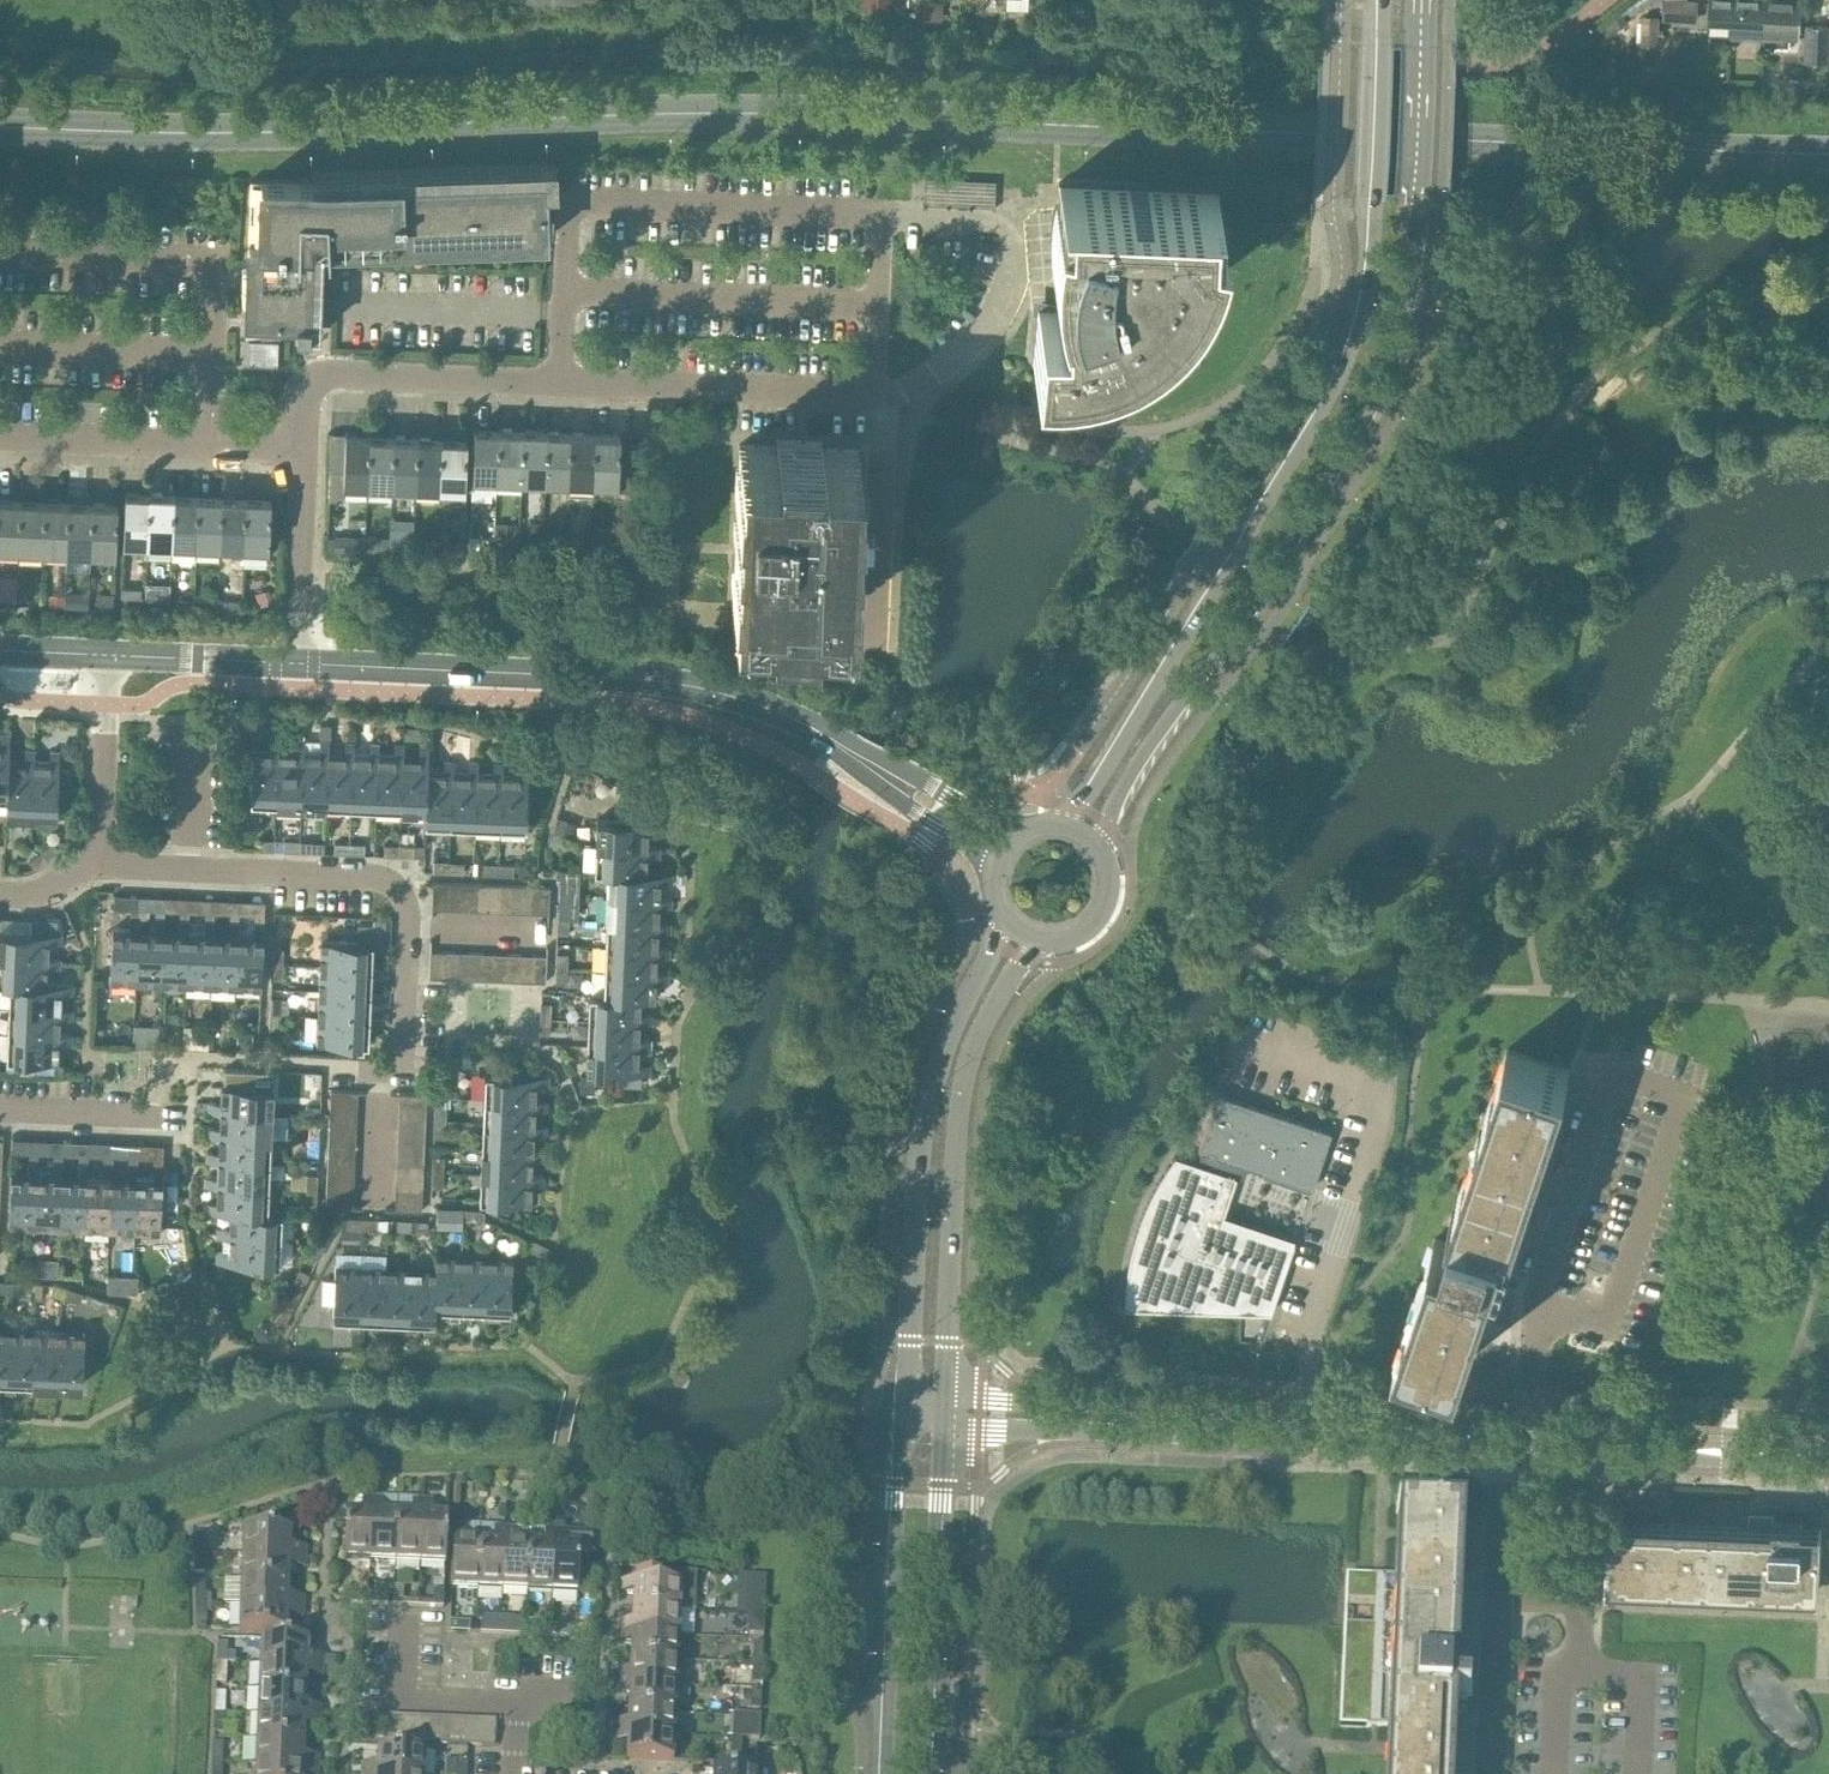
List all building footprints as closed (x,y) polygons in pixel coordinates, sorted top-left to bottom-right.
[(1696,0),(1664,0),(1662,19),(1697,21),(1699,0),(1696,0)] [(1710,18),(1730,19),(1729,35),(1764,36),(1766,0),(1711,0),(1710,18)] [(1764,36),(1800,38),(1801,23),(1802,0),(1766,0),(1764,36)] [(1828,51),(1828,14),(1819,13),(1818,29),(1804,28),(1803,50),(1828,51)] [(1660,16),(1641,15),(1640,43),(1658,44),(1660,16)] [(250,179),(248,264),(242,264),(242,293),(247,293),(246,313),(245,313),(246,334),(298,332),(298,330),(306,330),(306,335),(321,335),(322,307),(319,308),(320,299),(320,295),(320,283),(321,283),(321,279),(321,267),(321,263),(322,247),(322,246),(327,246),(327,250),(329,250),(329,247),(349,246),(349,251),(381,250),(380,245),(421,243),(421,249),(453,247),(452,242),(493,241),(493,246),(524,245),(524,240),(546,239),(546,226),(551,226),(553,206),(545,205),(545,188),(556,188),(555,164),(314,173),(314,181),(250,179)] [(996,180),(926,177),(925,203),(995,206),(996,180)] [(1059,182),(1058,185),(1059,185),(1058,203),(1057,207),(1055,219),(1054,230),(1054,242),(1054,252),(1055,263),(1057,275),(1059,286),(1063,298),(1062,306),(1061,306),(1038,306),(1033,356),(1046,356),(1057,356),(1065,356),(1077,354),(1090,352),(1101,349),(1107,347),(1118,343),(1125,340),(1136,334),(1142,330),(1152,324),(1161,316),(1170,309),(1175,303),(1183,294),(1190,285),(1197,275),(1198,273),(1204,263),(1209,252),(1213,241),(1217,231),(1219,221),(1216,220),(1218,192),(1219,189),(1059,182)] [(277,363),(278,340),(278,339),(248,338),(248,362),(277,363)] [(474,477),(498,478),(500,428),(476,427),(474,477)] [(524,429),(500,428),(498,478),(522,479),(524,429)] [(548,430),(524,429),(522,479),(546,480),(548,430)] [(572,432),(548,430),(546,480),(570,481),(572,432)] [(596,433),(572,432),(570,481),(594,482),(596,433)] [(596,433),(594,482),(619,483),(621,434),(596,433)] [(344,483),(369,484),(371,435),(346,434),(344,483)] [(369,484),(393,485),(395,436),(371,435),(369,484)] [(393,485),(416,487),(419,437),(395,436),(393,485)] [(416,487),(441,488),(443,438),(419,437),(416,487)] [(441,488),(465,489),(468,440),(443,438),(441,488)] [(733,605),(771,606),(770,614),(816,616),(816,609),(852,610),(859,450),(822,448),(822,440),(778,438),(777,446),(740,444),(733,605)] [(123,541),(148,542),(150,492),(125,491),(123,541)] [(148,542),(172,543),(174,493),(150,492),(148,542)] [(172,543),(196,544),(198,495),(174,493),(172,543)] [(222,496),(198,495),(196,544),(219,545),(222,496)] [(219,545),(244,546),(246,497),(222,496),(219,545)] [(244,546),(269,547),(271,498),(246,497),(244,546)] [(19,548),(21,499),(0,498),(0,547),(19,548)] [(19,548),(43,549),(45,500),(21,499),(19,548)] [(69,501),(45,500),(43,549),(66,550),(69,501)] [(93,502),(69,501),(66,550),(91,551),(93,502)] [(91,551),(116,552),(118,503),(93,502),(91,551)] [(141,588),(121,587),(121,597),(141,598),(141,588)] [(420,728),(405,728),(404,738),(420,738),(420,728)] [(5,798),(5,813),(6,813),(9,735),(0,734),(0,744),(0,798),(5,798)] [(9,761),(10,735),(9,735),(6,813),(31,814),(33,750),(25,750),(25,761),(9,761)] [(276,802),(278,739),(269,738),(269,750),(252,749),(250,801),(276,802)] [(276,802),(301,803),(303,740),(295,739),(294,751),(279,750),(280,739),(278,739),(276,802)] [(301,803),(326,805),(328,741),(319,740),(319,752),(304,752),(304,740),(303,740),(301,803)] [(326,805),(351,806),(354,742),(345,742),(344,753),(329,753),(329,741),(328,741),(326,805)] [(351,806),(375,807),(378,743),(369,743),(369,754),(354,754),(354,742),(351,806)] [(375,807),(400,808),(404,744),(395,744),(394,756),(379,755),(379,743),(378,743),(375,807)] [(404,744),(400,808),(425,809),(424,824),(425,824),(429,745),(419,745),(419,757),(404,756),(404,744)] [(425,824),(450,825),(453,761),(444,760),(444,772),(428,771),(429,745),(425,824)] [(34,762),(35,750),(33,750),(31,814),(57,815),(60,751),(50,751),(49,762),(34,762)] [(450,825),(475,826),(478,762),(469,761),(469,773),(454,772),(454,761),(453,761),(450,825)] [(475,826),(500,827),(503,763),(494,762),(494,774),(478,773),(479,762),(478,762),(475,826)] [(503,763),(500,827),(525,828),(528,764),(519,763),(518,775),(503,774),(504,763),(503,763)] [(597,819),(596,844),(647,846),(648,830),(659,831),(660,810),(624,790),(623,820),(597,819)] [(567,819),(556,816),(552,830),(563,834),(567,819)] [(547,846),(558,849),(563,834),(552,830),(547,846)] [(259,839),(258,849),(274,850),(274,839),(259,839)] [(284,850),(300,851),(300,840),(284,840),(284,850)] [(300,851),(314,852),(315,841),(300,840),(300,851)] [(53,842),(42,851),(49,859),(60,851),(53,842)] [(333,853),(349,853),(350,842),(334,842),(333,853)] [(349,853),(365,854),(365,843),(350,842),(349,853)] [(383,855),(399,855),(399,844),(384,844),(383,855)] [(399,855),(414,856),(414,845),(399,844),(399,855)] [(596,844),(594,869),(646,872),(647,855),(658,856),(659,847),(647,846),(596,844)] [(37,869),(49,859),(42,851),(29,861),(35,869),(37,869)] [(433,871),(448,872),(449,861),(433,861),(433,871)] [(448,872),(464,873),(464,862),(449,861),(448,872)] [(482,873),(498,874),(498,863),(482,863),(482,873)] [(498,874),(513,875),(514,864),(498,863),(498,874)] [(570,884),(571,869),(560,868),(559,884),(570,884)] [(607,895),(671,898),(671,897),(660,896),(660,881),(671,882),(672,873),(646,872),(594,869),(594,870),(609,871),(607,895)] [(445,909),(446,882),(433,882),(432,908),(445,909)] [(458,909),(459,883),(446,882),(445,909),(458,909)] [(471,910),(472,883),(459,883),(458,909),(471,910)] [(484,910),(485,884),(472,883),(471,910),(484,910)] [(497,911),(498,884),(485,884),(484,910),(497,911)] [(510,911),(511,885),(498,884),(497,911),(510,911)] [(523,912),(524,885),(511,885),(510,911),(523,912)] [(524,885),(523,912),(536,912),(537,886),(524,885)] [(537,886),(536,912),(549,913),(550,887),(537,886)] [(607,895),(606,920),(669,923),(669,922),(659,922),(659,907),(670,907),(671,898),(607,895)] [(570,903),(558,903),(558,918),(569,918),(570,903)] [(113,927),(111,979),(136,981),(139,916),(130,916),(129,927),(113,927)] [(136,981),(161,982),(164,917),(155,917),(154,928),(139,928),(140,916),(139,916),(136,981)] [(164,917),(161,982),(163,986),(167,989),(179,989),(183,987),(185,983),(188,918),(180,918),(179,930),(164,929),(165,917),(164,917)] [(185,983),(211,984),(213,919),(205,919),(204,931),(189,930),(189,918),(188,918),(185,983)] [(557,934),(569,934),(569,918),(558,918),(557,934)] [(60,958),(60,957),(48,957),(49,942),(60,942),(61,932),(56,932),(56,920),(31,919),(31,931),(0,930),(0,956),(60,958)] [(211,984),(236,985),(238,921),(230,921),(229,932),(214,931),(214,919),(213,919),(211,984)] [(606,920),(605,945),(668,948),(669,947),(657,947),(658,931),(669,932),(669,923),(606,920)] [(236,985),(261,986),(264,922),(254,921),(254,933),(239,932),(239,921),(238,921),(236,985)] [(320,964),(383,967),(383,966),(372,966),(372,950),(384,951),(385,924),(365,923),(364,940),(321,938),(320,964)] [(605,945),(604,970),(667,973),(668,972),(656,971),(657,956),(668,957),(668,948),(605,945)] [(273,947),(272,962),(282,962),(283,948),(273,947)] [(442,977),(443,950),(430,950),(429,977),(442,977)] [(443,950),(442,977),(455,978),(456,951),(443,950)] [(468,978),(469,952),(456,951),(455,978),(468,978)] [(469,952),(468,978),(481,979),(482,952),(469,952)] [(494,979),(495,953),(482,952),(481,979),(494,979)] [(495,953),(494,979),(507,980),(508,953),(495,953)] [(520,980),(521,954),(508,953),(507,980),(520,980)] [(568,953),(557,953),(556,968),(567,968),(568,953)] [(533,981),(534,954),(521,954),(520,980),(533,981)] [(534,954),(533,981),(546,982),(547,955),(534,954)] [(73,984),(73,983),(47,982),(48,967),(59,967),(60,958),(0,956),(0,981),(73,984)] [(272,962),(271,978),(281,978),(282,962),(272,962)] [(320,964),(319,989),(382,992),(382,991),(371,991),(371,975),(383,976),(383,967),(320,964)] [(556,989),(567,989),(567,968),(556,968),(556,989)] [(667,973),(604,970),(603,994),(589,993),(589,994),(655,998),(656,981),(667,982),(667,973)] [(0,981),(0,1006),(8,1006),(72,1009),(72,1008),(61,1007),(62,992),(73,993),(73,984),(0,981)] [(319,989),(318,1014),(381,1017),(381,1016),(369,1015),(370,1000),(382,1001),(382,992),(319,989)] [(589,994),(588,1019),(651,1022),(652,1013),(640,1013),(640,998),(655,999),(655,998),(589,994)] [(271,997),(270,1012),(281,1012),(281,998),(271,997)] [(551,1003),(539,1002),(539,1017),(551,1017),(551,1003)] [(8,1006),(7,1031),(71,1034),(71,1033),(60,1033),(61,1017),(72,1017),(72,1009),(8,1006)] [(270,1012),(269,1028),(280,1028),(281,1012),(270,1012)] [(381,1017),(318,1014),(317,1040),(368,1042),(369,1025),(381,1026),(381,1017)] [(538,1033),(550,1034),(551,1017),(539,1017),(538,1033)] [(588,1019),(586,1044),(650,1047),(651,1038),(639,1037),(639,1023),(651,1023),(651,1022),(588,1019)] [(71,1034),(7,1031),(6,1057),(59,1060),(60,1042),(71,1043),(71,1034)] [(238,1031),(237,1049),(252,1050),(252,1032),(238,1031)] [(650,1047),(586,1044),(585,1070),(649,1073),(649,1063),(638,1063),(638,1047),(650,1048),(650,1047)] [(1399,1344),(1461,1365),(1496,1262),(1504,1264),(1570,1071),(1508,1049),(1442,1241),(1435,1239),(1399,1344)] [(471,1051),(451,1050),(451,1066),(461,1067),(461,1065),(470,1066),(471,1051)] [(484,1098),(547,1101),(547,1100),(536,1100),(537,1084),(548,1085),(548,1075),(485,1072),(484,1098)] [(208,1109),(272,1112),(273,1087),(221,1084),(220,1101),(208,1101),(208,1109)] [(330,1102),(357,1104),(357,1090),(331,1089),(330,1102)] [(399,1106),(426,1107),(427,1093),(400,1092),(399,1106)] [(1197,1164),(1236,1177),(1237,1175),(1236,1175),(1239,1164),(1313,1188),(1331,1131),(1217,1093),(1198,1150),(1201,1151),(1198,1162),(1197,1164)] [(484,1098),(483,1123),(546,1126),(546,1125),(535,1124),(535,1109),(547,1109),(547,1101),(484,1098)] [(329,1115),(356,1116),(357,1104),(330,1102),(329,1115)] [(436,1105),(435,1121),(446,1121),(446,1106),(436,1105)] [(426,1107),(399,1106),(399,1119),(425,1120),(426,1107)] [(271,1137),(272,1112),(208,1109),(208,1111),(220,1111),(219,1126),(207,1126),(207,1134),(271,1137)] [(356,1116),(329,1115),(329,1129),(356,1130),(356,1116)] [(425,1120),(399,1119),(398,1132),(425,1133),(425,1120)] [(435,1121),(434,1136),(445,1137),(446,1121),(435,1121)] [(483,1123),(481,1148),(545,1151),(545,1150),(534,1149),(534,1134),(546,1135),(546,1126),(483,1123)] [(309,1128),(308,1139),(319,1139),(320,1128),(309,1128)] [(356,1130),(329,1129),(328,1141),(355,1142),(356,1130)] [(398,1145),(424,1146),(425,1133),(398,1132),(398,1145)] [(270,1162),(271,1137),(207,1134),(207,1135),(219,1136),(218,1151),(206,1151),(206,1159),(270,1162)] [(308,1155),(319,1155),(319,1139),(308,1139),(308,1155)] [(328,1154),(355,1155),(355,1142),(328,1141),(328,1154)] [(397,1157),(424,1159),(424,1146),(398,1145),(397,1157)] [(481,1148),(480,1172),(544,1175),(544,1174),(532,1174),(533,1159),(544,1159),(545,1151),(481,1148)] [(327,1167),(354,1168),(355,1155),(328,1154),(327,1167)] [(1159,1178),(1155,1187),(1150,1195),(1146,1204),(1142,1213),(1139,1222),(1136,1232),(1133,1241),(1132,1247),(1130,1257),(1128,1267),(1127,1277),(1126,1287),(1125,1297),(1125,1307),(1270,1312),(1293,1242),(1292,1241),(1291,1243),(1249,1229),(1250,1228),(1228,1220),(1227,1222),(1222,1220),(1236,1177),(1197,1164),(1198,1162),(1175,1154),(1170,1162),(1164,1170),(1159,1178)] [(433,1156),(432,1170),(443,1171),(444,1156),(433,1156)] [(396,1170),(423,1171),(424,1159),(397,1157),(396,1170)] [(269,1187),(270,1162),(206,1159),(206,1161),(217,1161),(217,1176),(205,1176),(205,1185),(269,1187)] [(35,1224),(37,1160),(28,1160),(28,1171),(11,1170),(9,1223),(35,1224)] [(35,1224),(60,1225),(62,1161),(53,1161),(53,1162),(38,1161),(38,1160),(37,1160),(35,1224)] [(60,1225),(84,1226),(87,1162),(78,1162),(78,1173),(63,1173),(63,1161),(62,1161),(60,1225)] [(84,1226),(109,1227),(112,1163),(103,1163),(103,1175),(87,1174),(88,1162),(87,1162),(84,1226)] [(109,1227),(134,1228),(137,1164),(128,1164),(127,1176),(113,1175),(113,1163),(112,1163),(109,1227)] [(137,1164),(135,1228),(160,1229),(160,1222),(177,1223),(179,1172),(162,1171),(163,1165),(153,1165),(152,1177),(138,1176),(138,1164),(137,1164)] [(327,1180),(353,1182),(354,1168),(327,1167),(327,1180)] [(396,1184),(422,1185),(423,1171),(396,1170),(396,1184)] [(432,1170),(431,1186),(443,1187),(443,1171),(432,1170)] [(544,1175),(480,1172),(479,1198),(531,1200),(532,1184),(543,1184),(544,1175)] [(307,1174),(306,1189),(317,1189),(318,1175),(307,1174)] [(326,1193),(353,1195),(353,1182),(327,1180),(326,1193)] [(395,1196),(422,1198),(422,1185),(396,1184),(395,1196)] [(203,1210),(282,1213),(282,1212),(268,1211),(269,1187),(205,1185),(204,1186),(216,1186),(216,1201),(204,1201),(203,1210)] [(306,1205),(317,1205),(317,1189),(306,1189),(306,1205)] [(353,1195),(326,1193),(326,1206),(352,1208),(353,1195)] [(422,1198),(395,1196),(395,1209),(421,1211),(422,1198)] [(448,1208),(448,1218),(462,1219),(463,1208),(448,1208)] [(484,1220),(485,1210),(463,1208),(462,1219),(484,1220)] [(281,1238),(282,1213),(203,1210),(203,1211),(229,1212),(229,1226),(217,1226),(217,1235),(281,1238)] [(347,1228),(362,1229),(362,1217),(347,1216),(347,1228)] [(379,1229),(379,1218),(362,1217),(362,1229),(379,1229)] [(397,1220),(397,1231),(412,1231),(412,1220),(397,1220)] [(428,1232),(428,1220),(412,1220),(412,1231),(428,1232)] [(309,1253),(318,1259),(330,1236),(321,1231),(309,1253)] [(216,1250),(215,1261),(280,1264),(281,1238),(217,1235),(216,1236),(229,1236),(228,1250),(216,1250)] [(433,1332),(436,1255),(435,1255),(435,1269),(410,1268),(408,1331),(409,1331),(409,1319),(424,1320),(424,1332),(433,1332)] [(461,1256),(436,1255),(433,1332),(434,1332),(435,1306),(449,1307),(449,1319),(458,1319),(461,1256)] [(486,1257),(461,1256),(458,1319),(459,1319),(460,1307),(475,1308),(474,1319),(483,1320),(486,1257)] [(486,1257),(483,1320),(484,1320),(485,1308),(500,1309),(499,1321),(508,1321),(511,1258),(486,1257)] [(215,1262),(215,1276),(226,1277),(226,1262),(215,1262)] [(358,1329),(360,1266),(334,1265),(333,1316),(349,1317),(349,1329),(358,1329)] [(386,1267),(360,1266),(358,1329),(359,1329),(359,1317),(374,1318),(374,1330),(383,1330),(386,1267)] [(410,1268),(386,1267),(383,1330),(384,1330),(384,1318),(399,1319),(399,1331),(408,1331),(410,1268)] [(109,1276),(108,1290),(118,1291),(119,1276),(109,1276)] [(296,1277),(281,1305),(292,1310),(306,1282),(296,1277)] [(11,1291),(11,1281),(0,1280),(0,1291),(11,1291)] [(21,1292),(22,1281),(11,1281),(11,1291),(21,1292)] [(54,1282),(51,1293),(66,1298),(69,1287),(54,1282)] [(81,1302),(84,1291),(69,1287),(66,1298),(81,1302)] [(283,1327),(292,1310),(281,1305),(273,1321),(283,1327)] [(9,1329),(0,1328),(0,1380),(6,1380),(5,1392),(7,1392),(9,1329)] [(35,1330),(9,1329),(7,1392),(15,1392),(15,1381),(31,1382),(30,1393),(32,1393),(35,1330)] [(59,1331),(35,1330),(32,1393),(40,1394),(41,1382),(56,1382),(55,1394),(56,1394),(59,1331)] [(59,1331),(56,1394),(65,1395),(66,1383),(82,1384),(84,1332),(59,1331)] [(371,1560),(374,1498),(363,1497),(362,1513),(347,1512),(345,1559),(371,1560)] [(371,1560),(395,1561),(398,1499),(374,1498),(371,1560)] [(395,1561),(420,1562),(423,1500),(398,1499),(395,1561)] [(420,1562),(446,1563),(448,1516),(433,1515),(434,1500),(423,1500),(420,1562)] [(1608,1580),(1819,1589),(1821,1534),(1803,1533),(1804,1514),(1773,1512),(1772,1532),(1661,1527),(1660,1527),(1660,1510),(1661,1510),(1662,1506),(1660,1506),(1660,1508),(1613,1505),(1613,1504),(1612,1504),(1611,1508),(1612,1508),(1612,1524),(1611,1524),(1608,1580)] [(1388,1773),(1444,1773),(1446,1711),(1465,1712),(1467,1662),(1449,1661),(1452,1569),(1454,1518),(1452,1518),(1399,1516),(1396,1577),(1346,1575),(1344,1627),(1339,1726),(1380,1727),(1390,1728),(1389,1740),(1388,1773)] [(455,1525),(453,1588),(478,1589),(481,1526),(455,1525)] [(478,1589),(503,1590),(506,1527),(481,1526),(478,1589)] [(503,1590),(528,1591),(530,1544),(515,1543),(516,1527),(506,1527),(503,1590)] [(528,1591),(553,1592),(556,1529),(545,1528),(545,1545),(530,1544),(528,1591)] [(243,1555),(305,1557),(306,1547),(291,1546),(291,1531),(244,1529),(243,1555)] [(556,1529),(553,1592),(579,1593),(581,1552),(592,1552),(593,1531),(566,1529),(556,1529)] [(193,1533),(194,1553),(204,1553),(202,1532),(193,1533)] [(194,1553),(194,1572),(205,1572),(204,1553),(194,1553)] [(1596,1579),(1597,1555),(1574,1554),(1572,1578),(1596,1579)] [(243,1555),(242,1579),(289,1582),(290,1567),(305,1568),(305,1557),(243,1555)] [(619,1593),(634,1593),(633,1608),(680,1609),(680,1610),(696,1611),(697,1572),(636,1569),(636,1571),(638,1571),(638,1582),(619,1581),(619,1593)] [(755,1612),(765,1613),(767,1575),(752,1574),(751,1613),(755,1613),(755,1612)] [(242,1579),(241,1604),(303,1607),(304,1597),(288,1596),(289,1582),(242,1579)] [(195,1583),(196,1603),(206,1602),(205,1582),(195,1583)] [(394,1604),(418,1605),(419,1600),(404,1599),(404,1586),(394,1585),(394,1604)] [(444,1606),(445,1589),(435,1590),(435,1600),(419,1600),(418,1605),(444,1606)] [(349,1602),(365,1603),(369,1603),(369,1593),(349,1592),(349,1602)] [(369,1603),(389,1604),(389,1594),(369,1593),(369,1603)] [(196,1603),(197,1623),(207,1622),(206,1602),(196,1603)] [(239,1630),(286,1632),(287,1617),(303,1617),(303,1607),(241,1604),(239,1630)] [(679,1634),(680,1610),(680,1609),(633,1608),(633,1622),(617,1621),(617,1631),(679,1634)] [(755,1612),(755,1613),(755,1633),(764,1633),(765,1613),(755,1612)] [(481,1632),(497,1633),(501,1633),(502,1616),(481,1615),(481,1632)] [(501,1633),(517,1634),(526,1634),(527,1624),(523,1623),(516,1617),(502,1616),(501,1633)] [(450,1630),(466,1631),(471,1631),(471,1621),(451,1620),(450,1630)] [(526,1634),(551,1635),(552,1625),(527,1624),(526,1634)] [(551,1635),(571,1636),(571,1625),(552,1625),(551,1635)] [(678,1659),(679,1634),(617,1631),(616,1642),(632,1643),(631,1657),(678,1659)] [(261,1639),(260,1665),(322,1667),(323,1657),(307,1656),(308,1641),(261,1639)] [(218,1642),(217,1663),(228,1663),(228,1642),(218,1642)] [(753,1663),(763,1663),(764,1643),(754,1642),(753,1663)] [(677,1685),(678,1659),(631,1657),(631,1672),(615,1671),(614,1682),(677,1685)] [(217,1663),(216,1683),(227,1683),(228,1663),(217,1663)] [(763,1663),(753,1663),(753,1683),(762,1683),(763,1663)] [(260,1665),(259,1689),(306,1691),(306,1677),(322,1678),(322,1667),(260,1665)] [(676,1709),(677,1685),(614,1682),(614,1692),(630,1693),(629,1707),(676,1709)] [(761,1708),(762,1688),(752,1688),(751,1708),(761,1708)] [(259,1689),(258,1714),(320,1717),(321,1707),(305,1706),(306,1691),(259,1689)] [(216,1690),(215,1712),(226,1713),(227,1691),(216,1690)] [(675,1734),(676,1709),(629,1707),(629,1722),(613,1721),(612,1732),(675,1734)] [(215,1712),(214,1732),(225,1732),(226,1713),(215,1712)] [(760,1738),(761,1714),(751,1713),(750,1737),(760,1738)] [(258,1714),(257,1739),(304,1741),(304,1727),(320,1727),(320,1717),(258,1714)] [(404,1743),(405,1716),(391,1716),(390,1742),(404,1743)] [(405,1716),(404,1743),(416,1743),(417,1717),(405,1716)] [(417,1717),(416,1743),(430,1744),(431,1717),(417,1717)] [(431,1717),(430,1744),(442,1744),(444,1718),(431,1717)] [(455,1744),(456,1718),(444,1718),(442,1744),(455,1744)] [(456,1718),(455,1744),(468,1745),(469,1719),(456,1718)] [(481,1746),(482,1719),(469,1719),(468,1745),(481,1746)] [(482,1719),(481,1746),(495,1746),(496,1720),(482,1719)] [(674,1760),(675,1734),(612,1732),(612,1742),(627,1743),(627,1758),(674,1760)] [(741,1763),(742,1738),(733,1737),(732,1762),(741,1763)] [(257,1739),(256,1764),(318,1767),(319,1756),(303,1756),(304,1741),(257,1739)] [(214,1742),(213,1763),(223,1763),(224,1742),(214,1742)] [(759,1748),(750,1747),(748,1769),(758,1770),(759,1748)] [(425,1751),(378,1749),(377,1765),(362,1764),(361,1773),(424,1773),(425,1751)] [(458,1773),(467,1773),(468,1758),(458,1758),(458,1773)] [(212,1773),(223,1773),(223,1763),(213,1763),(212,1773)] [(255,1773),(318,1773),(318,1767),(256,1764),(255,1773)]
